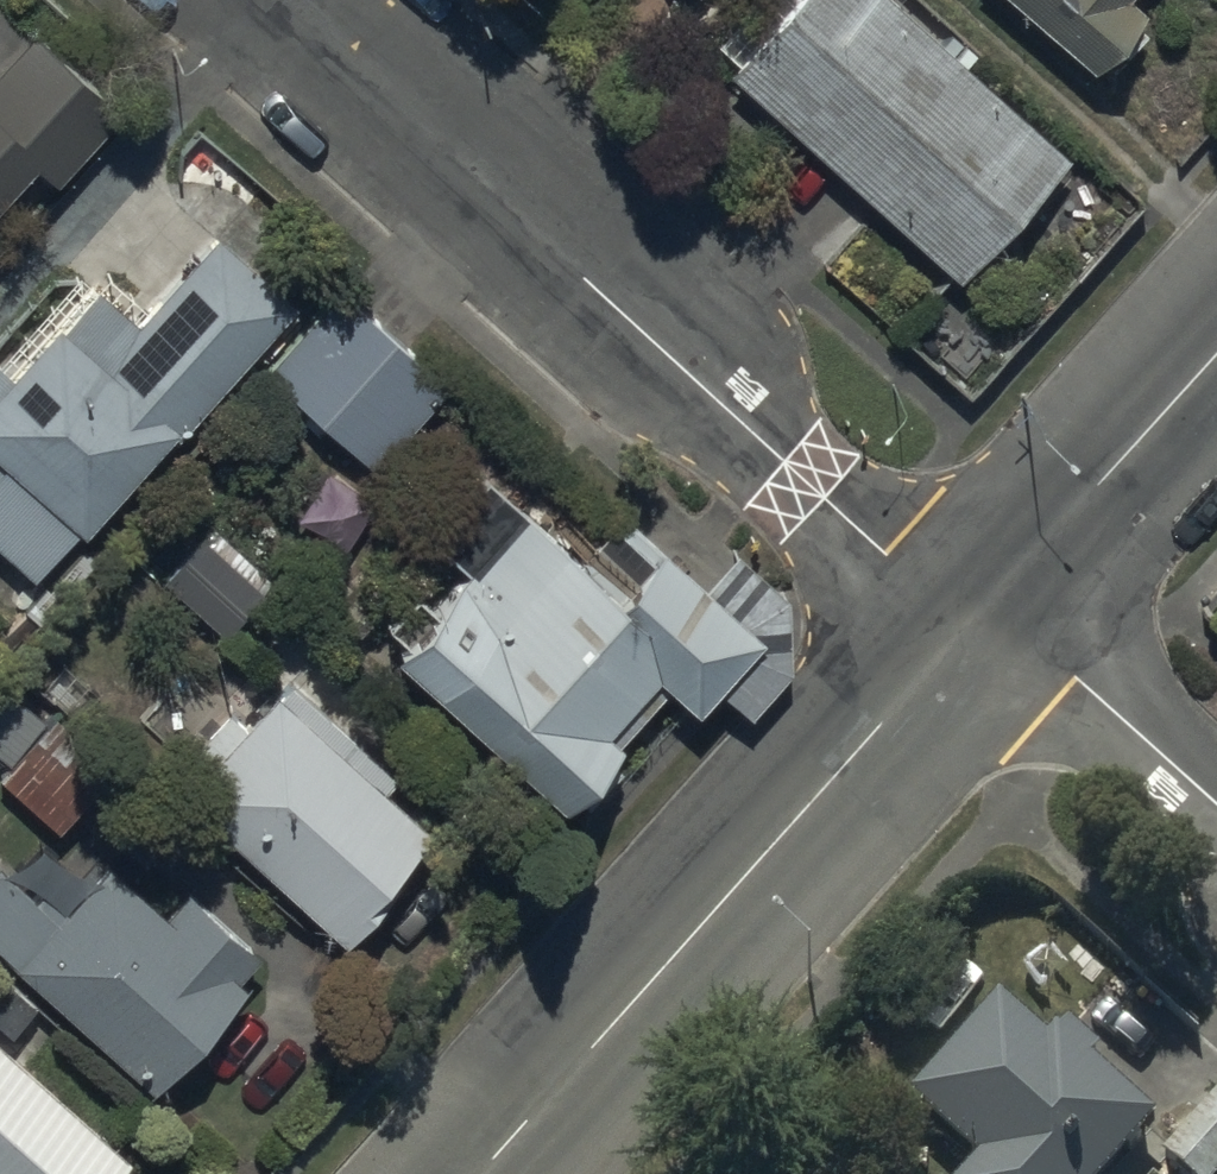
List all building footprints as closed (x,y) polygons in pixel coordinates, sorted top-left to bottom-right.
[(959,296),(1069,173),(874,0),(811,0),(729,92),(959,296)] [(1097,94),(1148,37),(1127,18),(1143,0),(992,0),(1097,94)] [(13,195),(0,183),(0,209),(13,195)] [(288,310),(213,241),(142,318),(102,282),(92,294),(73,277),(0,358),(0,559),(27,584),(71,536),(78,541),(288,310)] [(441,403),(331,306),(255,391),(365,488),(441,403)] [(703,714),(753,658),(613,535),(575,578),(482,496),(429,555),(467,590),(398,668),(559,811),(572,796),(589,811),(620,776),(603,761),(671,686),(703,714)] [(196,545),(158,586),(216,641),(255,598),(196,545)] [(151,779),(338,944),(428,843),(270,704),(241,737),(211,711),(151,779)] [(44,833),(86,786),(34,740),(0,778),(0,794),(44,833)] [(176,899),(155,923),(94,870),(43,928),(0,890),(0,971),(144,1098),(236,995),(227,987),(248,963),(176,899)] [(1162,1141),(1012,1011),(913,1124),(972,1173),(1133,1173),(1162,1141)] [(118,1169),(0,1065),(0,1173),(113,1173),(118,1169)] [(1172,1173),(1216,1173),(1216,1123),(1172,1173)]
